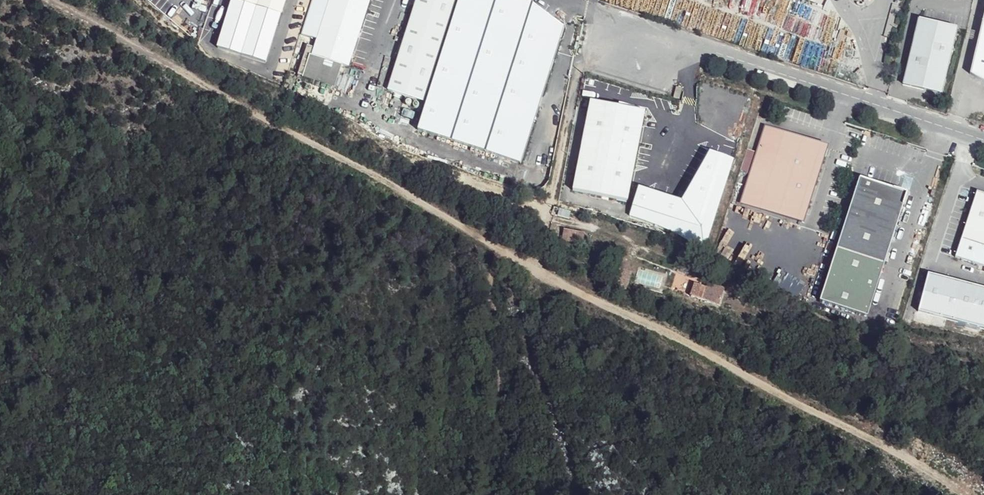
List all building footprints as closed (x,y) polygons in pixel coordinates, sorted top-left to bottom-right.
[(217,45),(267,63),(287,0),(231,0),(217,45)] [(321,33),(358,45),(371,6),(350,0),(332,0),(321,33)] [(387,88),(425,100),(417,127),(522,163),(565,25),(531,0),(415,0),(387,88)] [(968,75),(983,82),(983,12),(968,75)] [(956,28),(919,19),(904,85),(941,93),(956,28)] [(307,45),(300,66),(338,78),(342,66),(350,69),(358,45),(321,33),(313,56),(310,55),(312,47),(307,45)] [(338,78),(300,66),(296,76),(335,88),(338,78)] [(644,114),(590,102),(571,191),(625,203),(644,114)] [(803,223),(826,150),(766,131),(743,203),(803,223)] [(681,197),(638,183),(629,215),(655,223),(696,246),(709,238),(734,157),(709,148),(681,197)] [(908,193),(860,178),(821,301),(868,316),(908,193)] [(983,266),(983,193),(977,191),(956,257),(983,266)] [(563,229),(561,240),(580,244),(582,233),(563,229)] [(928,274),(917,312),(983,331),(983,290),(928,274)] [(613,283),(627,288),(630,281),(615,276),(613,283)] [(690,297),(718,306),(724,290),(707,284),(705,289),(694,286),(690,297)]
